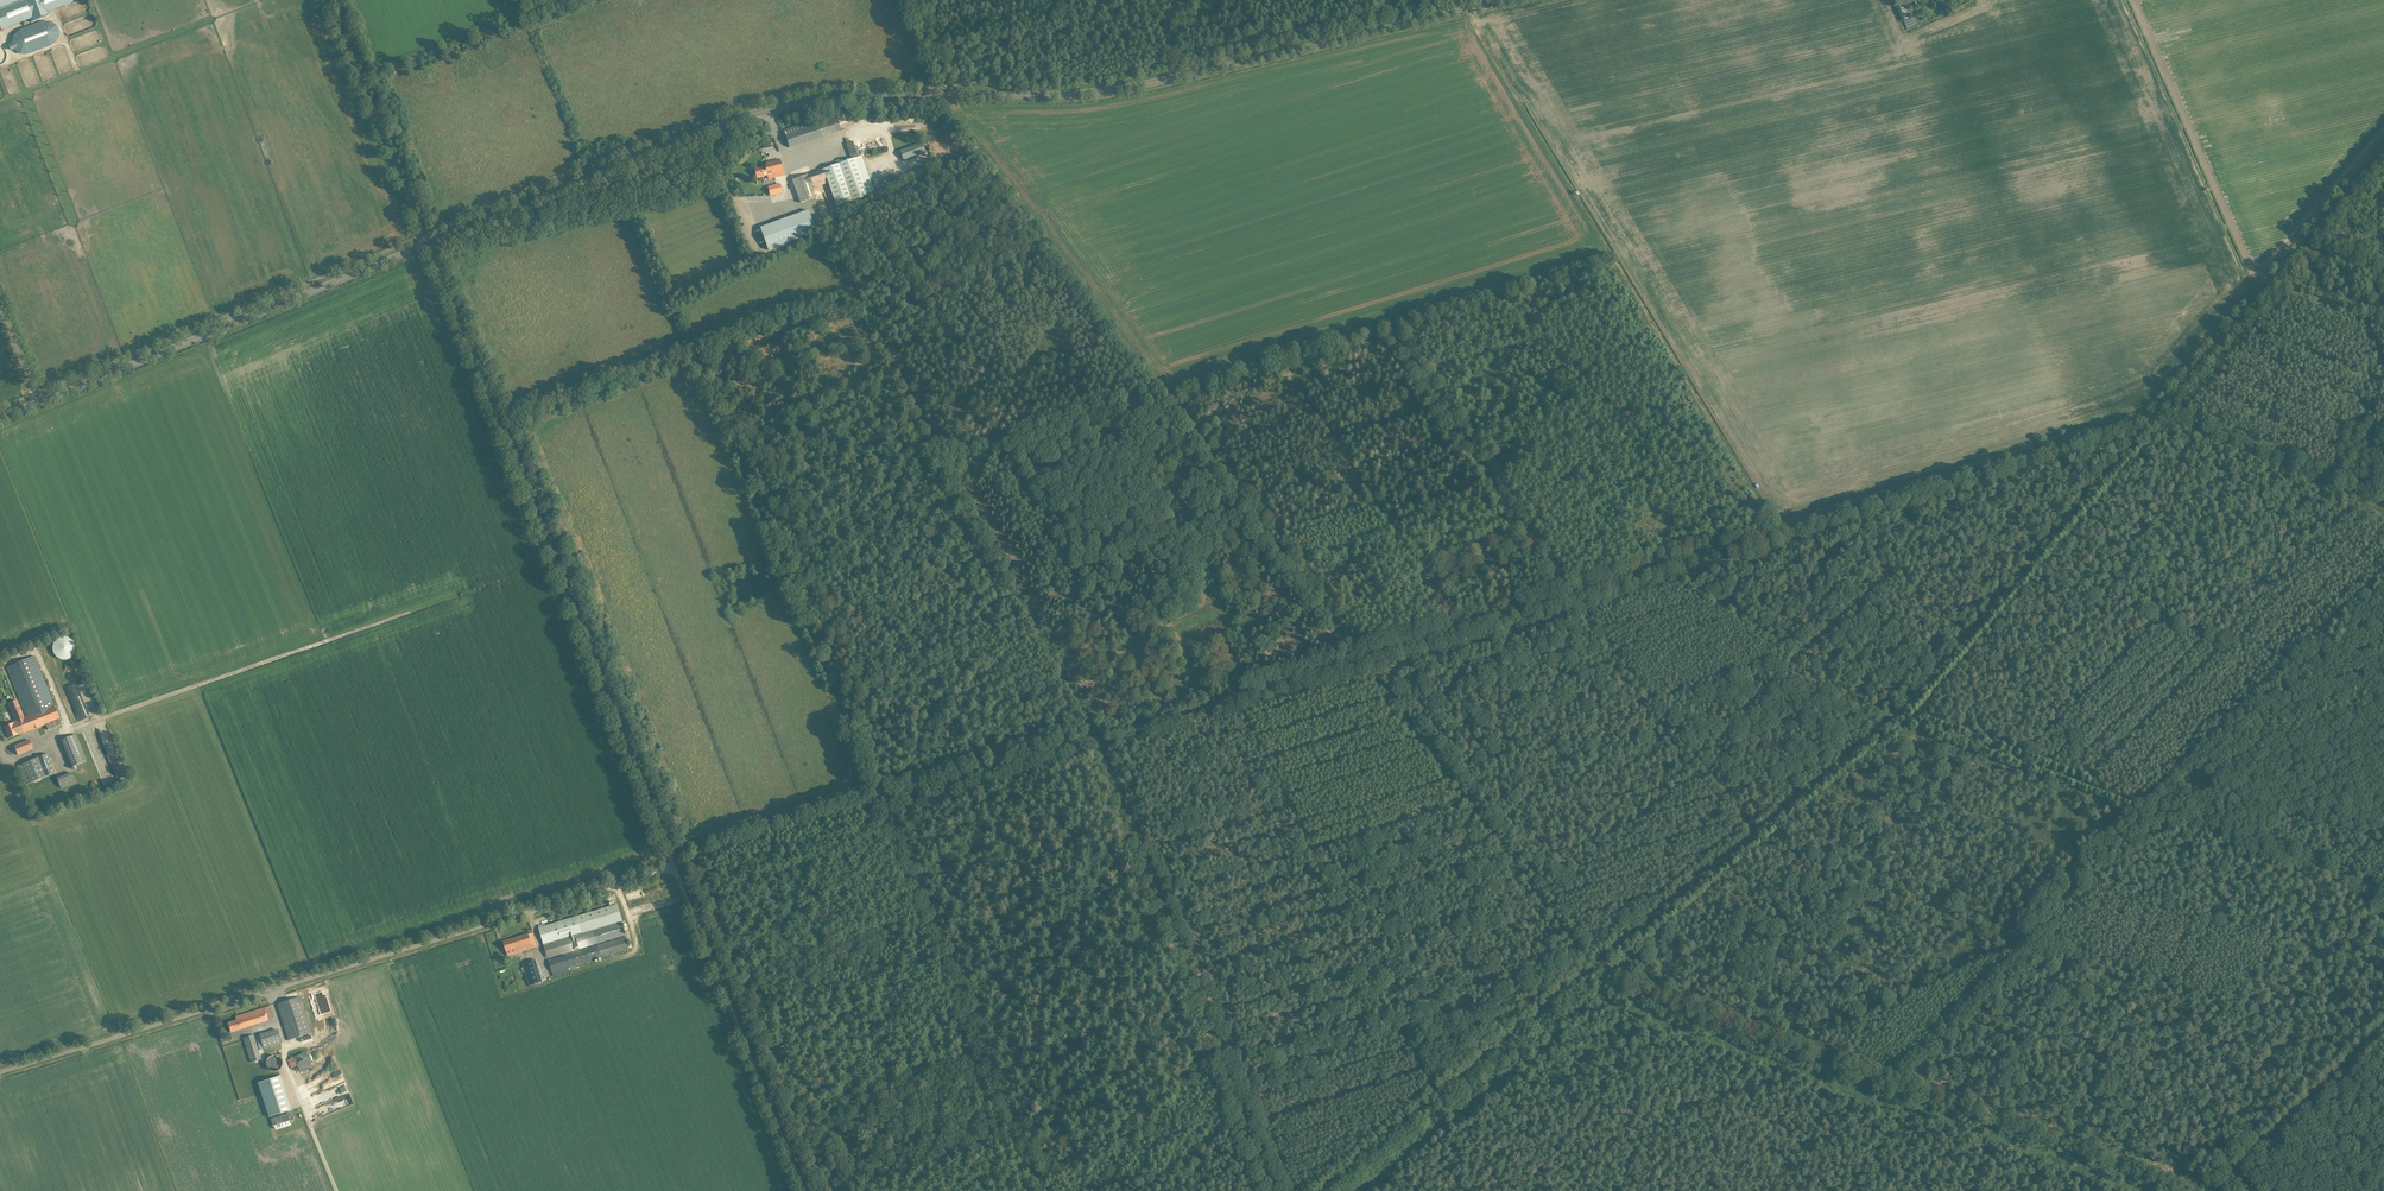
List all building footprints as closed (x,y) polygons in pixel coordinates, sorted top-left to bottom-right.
[(30,19),(31,22),(50,15),(49,11),(73,2),(72,0),(0,0),(0,30),(30,19)] [(1909,18),(1905,7),(1900,9),(1905,20),(1909,18)] [(58,38),(58,36),(59,33),(58,31),(57,29),(56,26),(54,25),(52,23),(50,22),(47,22),(45,22),(42,23),(21,31),(19,32),(17,33),(15,35),(14,37),(13,40),(13,42),(13,45),(14,48),(16,50),(18,52),(20,53),(22,54),(25,54),(27,54),(30,53),(51,45),(53,44),(55,42),(56,40),(58,38)] [(784,130),(790,147),(840,130),(835,113),(784,130)] [(848,138),(846,139),(852,159),(858,157),(854,141),(849,142),(848,138)] [(812,188),(828,183),(837,207),(876,193),(862,156),(855,158),(842,163),(793,181),(795,186),(800,203),(816,197),(812,188)] [(755,169),(756,175),(757,178),(768,176),(769,179),(784,176),(780,159),(765,163),(766,166),(755,169)] [(768,186),(770,196),(783,193),(780,183),(768,186)] [(760,228),(768,250),(816,233),(808,210),(760,228)] [(52,647),(52,648),(52,649),(52,650),(52,651),(53,652),(53,653),(54,654),(54,655),(55,656),(56,657),(57,658),(58,658),(59,659),(60,659),(61,659),(62,659),(63,660),(64,660),(65,660),(66,660),(67,659),(68,659),(69,658),(70,658),(71,657),(72,656),(73,655),(74,654),(74,653),(74,652),(75,651),(75,650),(75,649),(75,648),(75,647),(75,646),(75,645),(75,644),(74,643),(74,642),(73,642),(73,641),(72,640),(71,639),(70,639),(69,638),(68,637),(67,637),(66,637),(65,637),(64,636),(63,636),(62,637),(61,637),(60,637),(59,638),(58,638),(57,639),(56,639),(55,640),(55,641),(54,641),(54,642),(53,643),(53,644),(52,645),(52,646),(52,647)] [(51,649),(34,656),(7,667),(27,716),(24,717),(18,701),(9,705),(16,721),(13,722),(13,723),(4,727),(8,738),(21,733),(22,734),(46,724),(48,730),(62,724),(79,717),(56,660),(55,660),(51,649)] [(77,681),(89,717),(97,714),(85,678),(77,681)] [(61,740),(72,767),(87,761),(76,734),(61,740)] [(29,740),(20,743),(14,746),(18,755),(23,752),(33,749),(29,740)] [(47,754),(23,763),(17,766),(25,785),(55,773),(47,754)] [(57,778),(61,788),(75,783),(71,772),(57,778)] [(562,951),(564,955),(548,960),(552,972),(553,976),(569,971),(568,967),(615,953),(630,948),(626,936),(612,941),(579,950),(579,949),(625,935),(616,904),(538,928),(540,933),(541,938),(547,957),(551,956),(550,954),(558,952),(559,955),(562,954),(561,951),(562,951)] [(503,942),(505,947),(506,951),(514,949),(515,954),(537,947),(533,933),(503,942)] [(524,972),(529,986),(543,982),(536,959),(522,963),(523,967),(524,972)] [(321,990),(313,992),(318,1009),(327,1007),(321,990)] [(277,1004),(279,1009),(288,1040),(311,1033),(299,997),(277,1004)] [(227,1023),(229,1029),(230,1032),(274,1019),(272,1011),(270,1006),(235,1016),(236,1020),(227,1023)] [(277,1029),(259,1035),(256,1036),(260,1049),(281,1042),(277,1029)] [(261,1059),(253,1034),(243,1038),(251,1062),(261,1059)] [(312,1066),(307,1052),(294,1057),(287,1060),(291,1068),(297,1066),(299,1071),(312,1066)] [(266,1063),(266,1064),(266,1065),(266,1066),(267,1067),(267,1068),(268,1068),(268,1069),(269,1069),(269,1070),(270,1070),(271,1071),(272,1071),(273,1071),(274,1071),(275,1071),(276,1071),(277,1071),(278,1070),(279,1070),(280,1069),(280,1068),(281,1067),(281,1066),(282,1066),(282,1065),(282,1064),(282,1063),(282,1062),(282,1061),(281,1060),(281,1059),(280,1058),(279,1057),(278,1056),(277,1056),(276,1055),(275,1055),(274,1055),(273,1055),(272,1055),(271,1056),(270,1056),(269,1057),(268,1057),(268,1058),(267,1059),(267,1060),(266,1060),(266,1061),(266,1062),(266,1063)] [(280,1076),(258,1083),(269,1117),(291,1110),(280,1076)] [(271,1118),(275,1130),(292,1125),(288,1113),(271,1118)]
